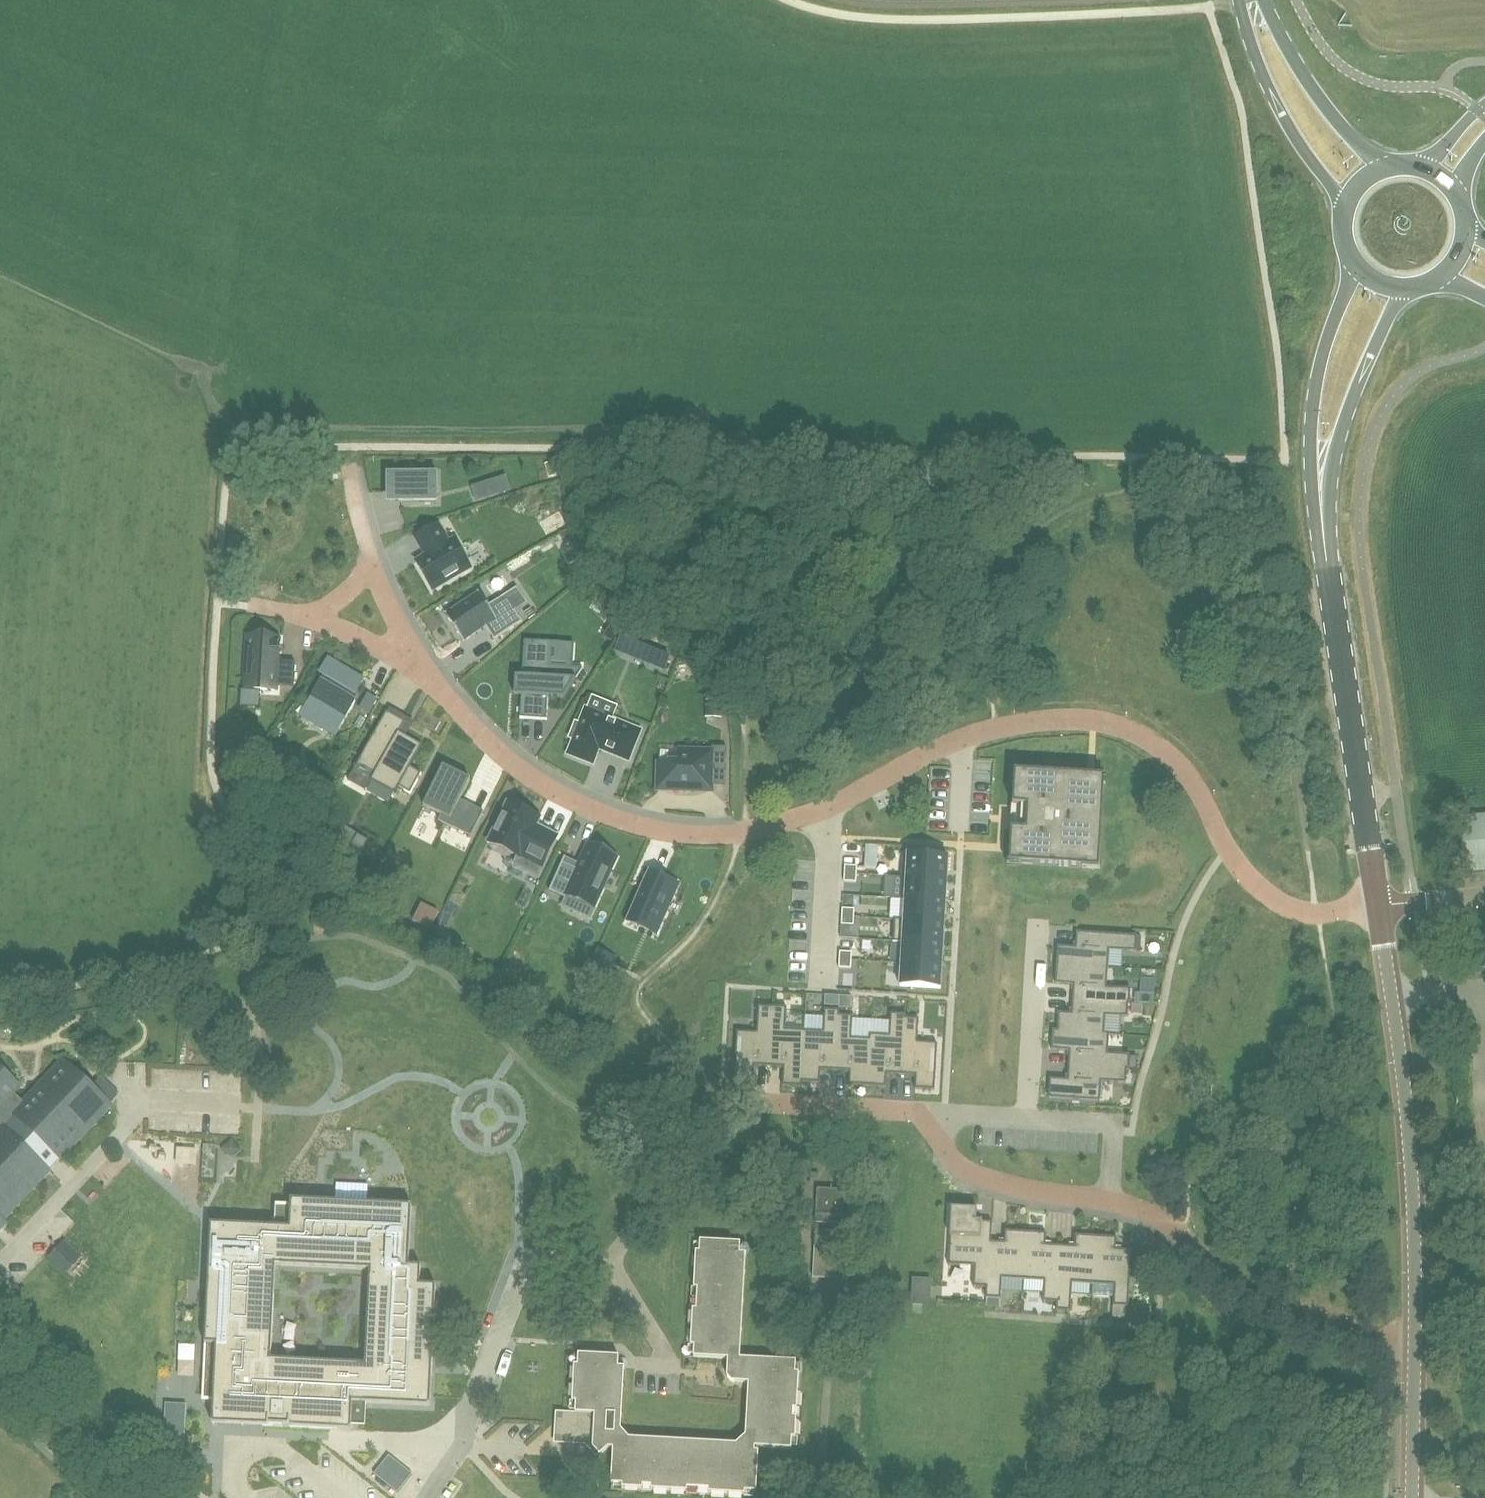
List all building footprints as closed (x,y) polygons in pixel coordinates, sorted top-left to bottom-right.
[(388,492),(399,492),(399,502),(437,502),(437,472),(388,473),(388,492)] [(504,478),(485,484),(489,496),(508,490),(504,478)] [(438,524),(416,537),(424,551),(425,550),(428,555),(416,562),(432,590),(471,568),(455,540),(449,543),(438,524)] [(494,640),(522,622),(505,596),(488,606),(479,593),(446,615),(463,641),(486,627),(494,640)] [(295,662),(277,661),(279,639),(249,637),(246,689),(276,691),(276,685),(294,686),(295,662)] [(565,697),(584,667),(548,665),(549,642),(525,640),(520,718),(547,720),(548,696),(565,697)] [(355,693),(363,679),(329,658),(320,672),(325,675),(305,709),(338,729),(355,700),(352,698),(355,692),(355,693)] [(377,699),(368,694),(360,708),(369,714),(377,699)] [(629,760),(640,730),(586,709),(580,724),(575,722),(569,738),(574,739),(568,754),(593,763),(599,748),(629,760)] [(405,721),(387,712),(358,763),(375,773),(371,780),(395,794),(399,787),(410,793),(421,774),(410,767),(422,746),(399,732),(405,721)] [(726,772),(727,747),(712,746),(712,751),(680,750),(679,763),(659,762),(658,789),(679,790),(679,791),(691,791),(691,790),(711,791),(712,771),(726,772)] [(461,800),(470,780),(443,766),(424,806),(441,815),(439,820),(471,837),(484,811),(461,800)] [(1100,859),(1105,776),(1024,771),(1015,771),(1014,785),(1010,848),(1009,863),(1018,863),(1082,867),(1099,868),(1100,859)] [(555,843),(532,832),(537,821),(507,807),(487,848),(516,861),(513,868),(537,880),(555,843)] [(1464,876),(1484,874),(1484,817),(1459,820),(1464,876)] [(594,908),(617,857),(588,844),(577,869),(562,862),(549,891),(565,898),(567,895),(594,908)] [(866,845),(866,854),(877,855),(877,846),(866,845)] [(947,880),(948,858),(907,855),(906,878),(947,880)] [(845,865),(844,874),(857,874),(857,866),(845,865)] [(676,883),(649,871),(630,912),(657,924),(676,883)] [(844,874),(844,881),(856,882),(857,874),(844,874)] [(945,902),(947,880),(906,878),(905,899),(945,902)] [(944,923),(945,902),(905,899),(903,921),(944,923)] [(842,908),(842,916),(854,917),(855,909),(842,908)] [(842,916),(841,924),(854,925),(854,917),(842,916)] [(943,945),(944,923),(903,921),(902,943),(943,945)] [(1058,946),(1057,964),(1108,967),(1109,949),(1136,950),(1137,935),(1077,931),(1076,947),(1058,946)] [(1484,953),(1484,939),(1476,940),(1477,954),(1484,953)] [(942,967),(943,945),(902,943),(901,964),(942,967)] [(840,951),(839,959),(852,960),(852,952),(840,951)] [(839,959),(839,968),(851,968),(852,960),(839,959)] [(940,989),(942,967),(901,964),(900,987),(940,989)] [(1107,986),(1108,967),(1057,964),(1055,983),(1073,984),(1072,998),(1130,1002),(1130,988),(1107,986)] [(825,995),(824,1005),(839,1006),(839,996),(825,995)] [(1105,1015),(1121,1016),(1127,1016),(1128,1003),(1130,1003),(1130,1002),(1072,998),(1071,1013),(1058,1012),(1057,1029),(1052,1029),(1052,1030),(1108,1034),(1108,1033),(1104,1033),(1105,1015)] [(769,1068),(772,1015),(757,1015),(756,1033),(736,1032),(734,1079),(753,1080),(754,1067),(769,1068)] [(801,1083),(804,1036),(785,1035),(786,1016),(772,1015),(769,1068),(783,1069),(782,1082),(801,1083)] [(835,1072),(838,1019),(824,1018),(823,1037),(804,1036),(801,1083),(820,1084),(820,1071),(835,1072)] [(867,1087),(870,1040),(851,1039),(852,1020),(838,1019),(835,1072),(849,1072),(848,1086),(867,1087)] [(901,1076),(904,1023),(890,1022),(889,1041),(870,1040),(867,1087),(886,1088),(886,1075),(901,1076)] [(918,1024),(904,1023),(901,1076),(915,1076),(915,1090),(934,1091),(937,1044),(917,1043),(918,1024)] [(1107,1053),(1108,1034),(1052,1030),(1051,1049),(1069,1050),(1068,1064),(1129,1068),(1130,1054),(1107,1053)] [(5,1224),(2,1221),(111,1105),(63,1060),(24,1102),(13,1093),(19,1086),(0,1068),(0,1229),(5,1224)] [(1129,1070),(1129,1068),(1068,1064),(1067,1079),(1049,1078),(1048,1098),(1099,1101),(1101,1081),(1125,1083),(1126,1069),(1129,1070)] [(191,1158),(190,1135),(172,1136),(173,1159),(191,1158)] [(429,1173),(442,1156),(433,1150),(421,1167),(429,1173)] [(843,1225),(844,1191),(818,1190),(816,1223),(843,1225)] [(221,1204),(209,1424),(431,1436),(443,1217),(392,1214),(339,1211),(221,1204)] [(987,1298),(991,1222),(977,1221),(977,1209),(952,1207),(948,1265),(974,1266),(973,1287),(986,1287),(986,1298),(987,1298)] [(1023,1280),(1026,1232),(1005,1230),(1005,1242),(991,1242),(992,1222),(991,1222),(987,1298),(1001,1299),(1002,1278),(1023,1280)] [(841,1278),(841,1258),(841,1244),(850,1244),(851,1232),(842,1232),(816,1232),(815,1277),(841,1278)] [(1057,1302),(1060,1246),(1046,1245),(1046,1233),(1026,1232),(1023,1280),(1044,1281),(1043,1301),(1057,1302)] [(1093,1284),(1096,1236),(1076,1235),(1075,1247),(1060,1246),(1057,1302),(1056,1310),(1070,1311),(1072,1283),(1093,1284)] [(1117,1237),(1096,1236),(1093,1284),(1114,1285),(1113,1305),(1128,1306),(1130,1277),(1132,1250),(1116,1249),(1117,1237)] [(796,1436),(799,1372),(795,1371),(795,1362),(741,1359),(747,1254),(740,1253),(741,1243),(701,1241),(700,1251),(696,1251),(691,1345),(695,1345),(695,1356),(727,1357),(726,1376),(731,1382),(748,1383),(745,1435),(737,1443),(630,1438),(621,1428),(624,1367),(619,1366),(619,1356),(580,1354),(579,1365),(575,1365),(574,1401),(577,1402),(577,1415),(560,1414),(559,1439),(593,1440),(592,1446),(600,1454),(607,1447),(613,1447),(611,1483),(622,1484),(622,1487),(746,1494),(746,1490),(756,1491),(759,1447),(792,1449),(792,1436),(796,1436)] [(1144,1321),(1145,1305),(1133,1304),(1132,1320),(1144,1321)]
